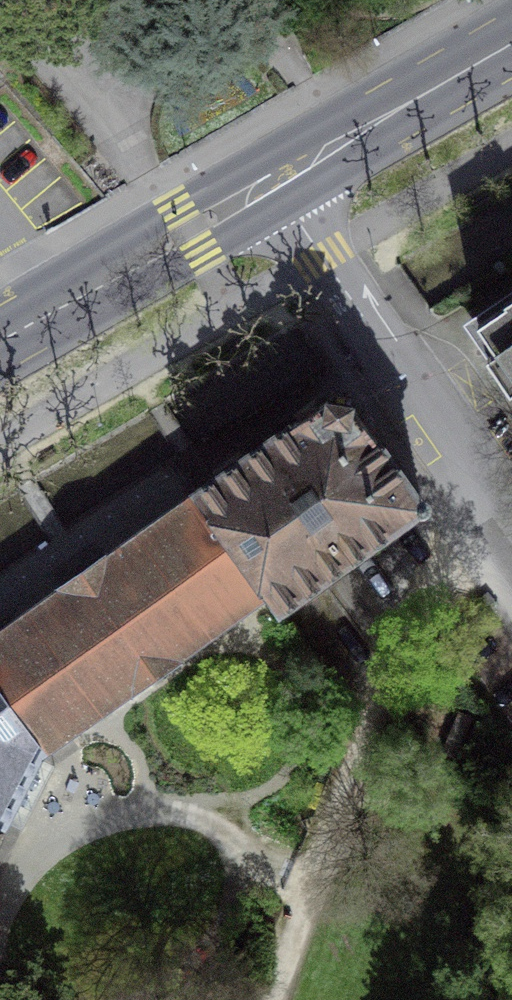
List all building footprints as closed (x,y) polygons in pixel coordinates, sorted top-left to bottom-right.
[(505,303),(475,324),(511,377),(511,313),(505,303)] [(318,519),(347,559),(422,505),(351,403),(328,399),(265,444),(299,492),(313,482),(332,510),(318,519)] [(265,444),(196,493),(277,608),(347,559),(318,519),(312,524),(293,496),(299,492),(265,444)] [(106,555),(64,585),(137,687),(178,657),(177,656),(265,593),(276,609),(277,608),(196,493),(107,556),(106,555)] [(0,631),(0,693),(42,751),(134,688),(134,689),(137,687),(64,585),(61,587),(62,588),(0,631)] [(42,751),(0,693),(0,830),(42,751)] [(471,716),(459,711),(442,752),(454,757),(471,716)]
